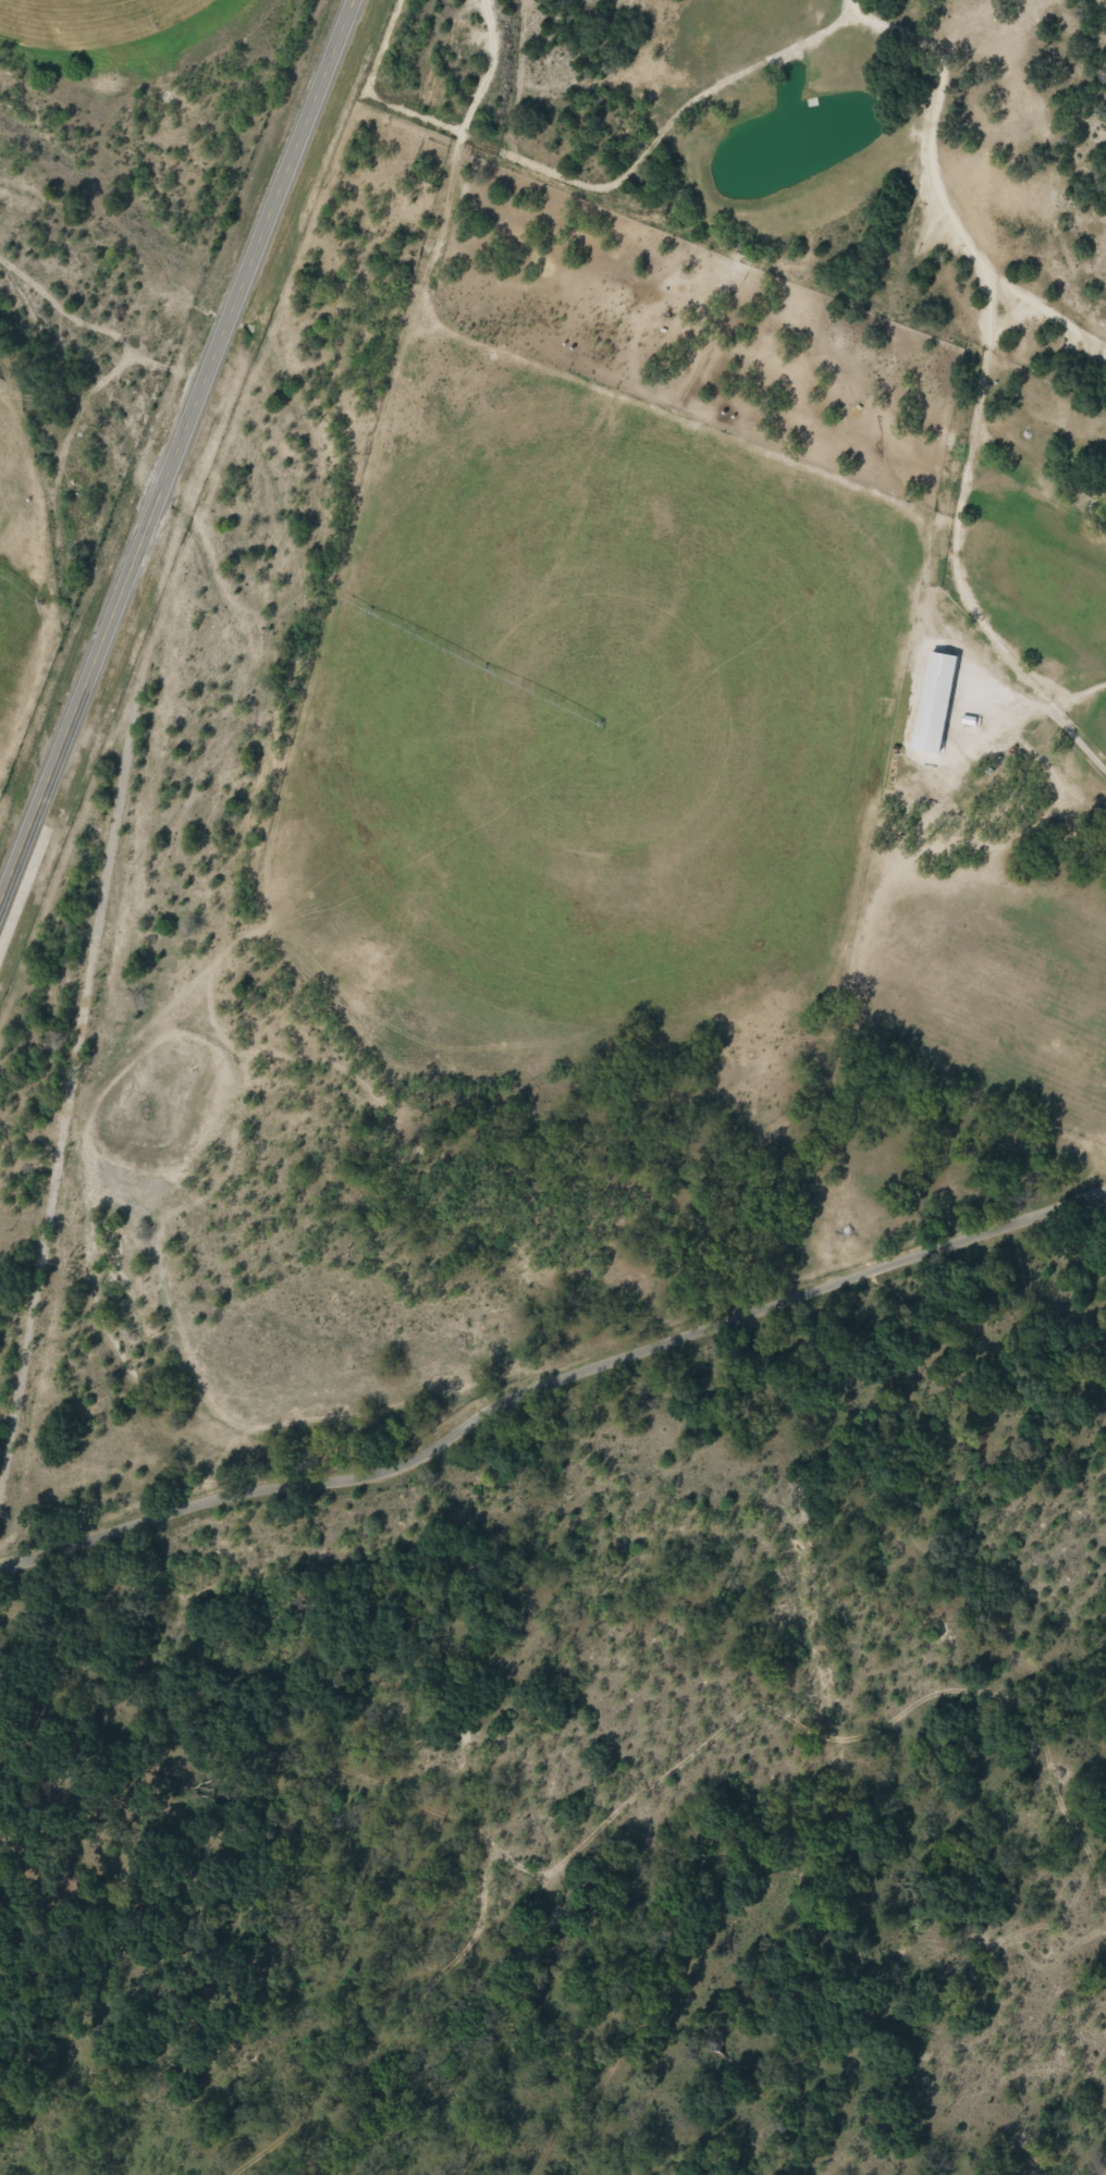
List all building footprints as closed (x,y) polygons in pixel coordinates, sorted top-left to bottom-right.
[(940,709),(951,659),(930,654),(919,704),(940,709)]
